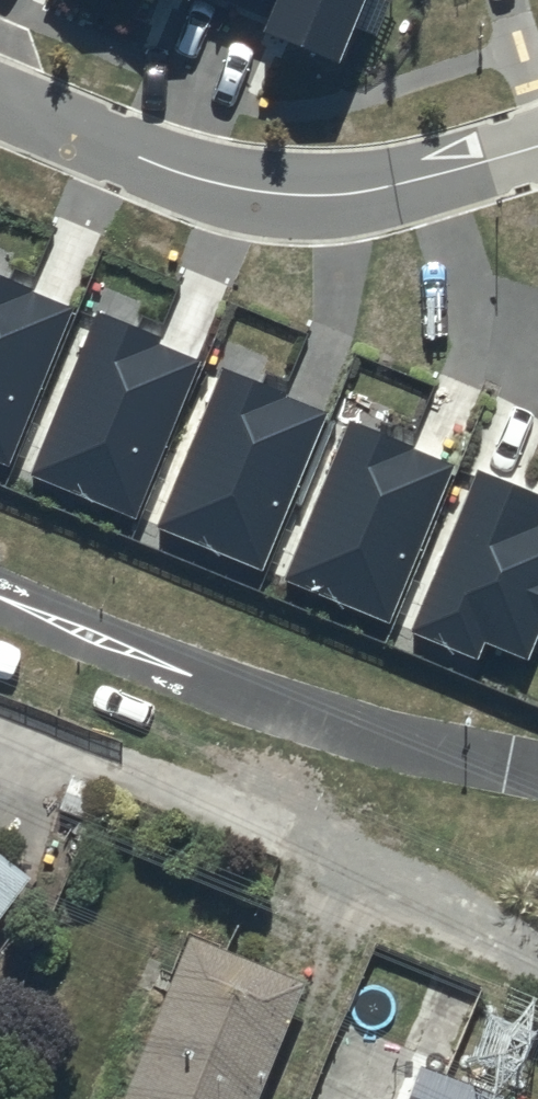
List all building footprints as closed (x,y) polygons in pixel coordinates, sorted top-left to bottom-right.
[(0,281),(0,456),(3,457),(64,307),(0,281)] [(191,359),(95,320),(33,470),(129,509),(191,359)] [(320,415),(224,376),(162,526),(259,565),(320,415)] [(447,468),(351,429),(290,579),(386,618),(447,468)] [(482,483),(422,632),(474,652),(481,636),(529,655),(537,632),(537,532),(529,528),(537,505),(482,483)] [(35,876),(0,852),(0,926),(35,876)] [(191,945),(129,1098),(262,1098),(304,994),(191,945)] [(425,1075),(416,1098),(492,1098),(425,1075)]
